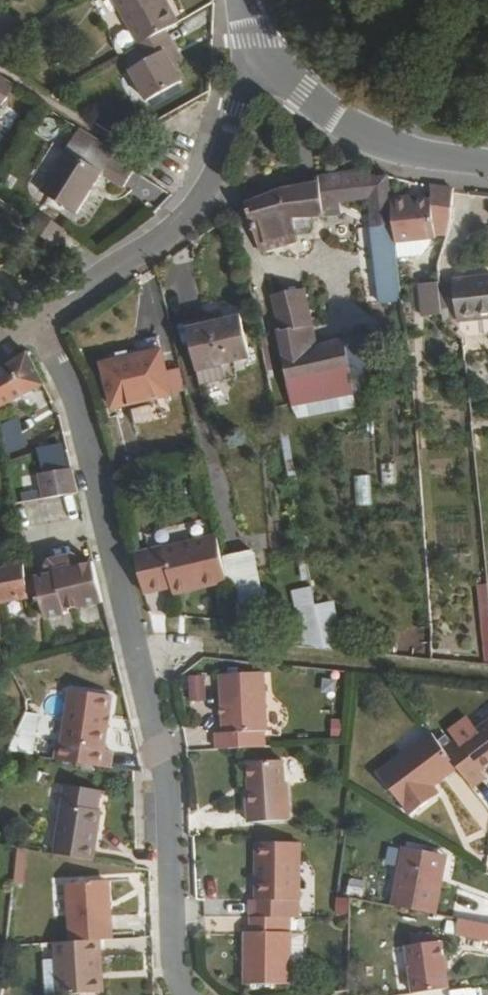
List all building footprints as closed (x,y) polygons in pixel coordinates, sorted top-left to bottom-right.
[(138,44),(163,30),(177,22),(164,0),(114,0),(138,44)] [(9,36),(0,30),(0,41),(9,36)] [(163,30),(138,44),(134,45),(143,60),(128,69),(144,99),(147,98),(180,82),(170,65),(162,52),(171,45),(163,30)] [(179,60),(171,45),(162,52),(170,65),(179,60)] [(0,76),(0,91),(18,104),(25,93),(0,76)] [(180,82),(147,98),(150,104),(181,86),(180,82)] [(0,91),(0,130),(18,104),(0,91)] [(122,187),(133,170),(112,156),(115,149),(80,127),(41,191),(76,213),(101,174),(122,187)] [(282,190),(246,204),(258,252),(263,251),(296,241),(295,233),(306,231),(303,218),(324,213),(324,202),(340,199),(371,194),(376,223),(395,221),(393,207),(392,193),(389,175),(374,176),(373,170),(373,167),(367,168),(367,171),(356,172),(357,169),(351,170),(351,174),(340,175),(340,172),(335,172),(334,176),(321,177),(321,181),(304,185),(282,190)] [(414,190),(392,193),(393,207),(453,207),(456,182),(432,179),(434,193),(414,195),(414,190)] [(324,202),(324,213),(324,216),(342,213),(340,199),(324,202)] [(393,207),(395,221),(396,234),(437,229),(441,228),(440,218),(453,217),(453,207),(393,207)] [(57,244),(66,229),(40,211),(32,226),(57,244)] [(437,229),(396,234),(398,250),(423,248),(426,244),(432,238),(437,229)] [(444,312),(458,311),(459,319),(487,317),(487,275),(455,278),(455,285),(442,286),(444,312)] [(442,286),(441,279),(422,281),(425,314),(442,312),(444,312),(442,286)] [(301,286),(272,294),(280,328),(278,329),(288,384),(353,372),(348,348),(319,354),(301,286)] [(4,308),(10,303),(4,294),(0,297),(0,302),(4,308)] [(188,321),(197,367),(222,362),(251,355),(243,315),(212,321),(210,317),(188,321)] [(115,361),(128,358),(126,348),(113,352),(115,361)] [(45,382),(29,350),(6,364),(0,369),(0,405),(45,382)] [(161,350),(128,358),(115,361),(104,363),(113,405),(170,392),(161,350)] [(222,362),(197,367),(201,380),(224,376),(222,362)] [(39,472),(43,498),(79,491),(73,465),(39,472)] [(352,507),(369,506),(367,476),(350,477),(352,507)] [(219,530),(212,532),(223,579),(230,577),(228,569),(219,530)] [(212,532),(134,550),(143,589),(174,582),(191,578),(193,586),(223,579),(212,532)] [(49,560),(52,572),(58,570),(59,567),(80,562),(78,554),(74,552),(52,556),(49,560)] [(38,578),(41,589),(48,614),(65,611),(67,607),(104,598),(95,558),(80,562),(59,567),(58,570),(52,572),(37,575),(38,578)] [(228,569),(230,577),(236,607),(265,600),(256,561),(228,569)] [(0,568),(0,601),(29,596),(28,593),(26,579),(24,562),(0,568)] [(26,579),(28,593),(41,589),(38,578),(26,579)] [(191,578),(174,582),(176,590),(193,586),(191,578)] [(479,661),(487,661),(487,643),(486,585),(476,585),(479,661)] [(321,631),(312,587),(295,590),(298,609),(304,610),(306,627),(311,626),(312,630),(321,631)] [(321,631),(312,630),(316,648),(325,649),(321,631)] [(222,732),(222,748),(271,746),(269,730),(272,730),(269,674),(227,675),(230,732),(222,732)] [(204,677),(185,676),(183,701),(203,702),(204,677)] [(60,742),(57,757),(109,765),(112,750),(104,749),(112,695),(72,687),(63,742),(60,742)] [(473,786),(487,775),(487,774),(485,770),(487,767),(487,723),(465,742),(462,737),(446,748),(460,766),(473,786)] [(446,748),(435,733),(382,772),(413,814),(430,801),(424,793),(437,783),(460,766),(446,748)] [(287,784),(286,761),(253,762),(253,791),(250,791),(252,822),(292,821),(290,784),(287,784)] [(424,793),(430,801),(443,792),(437,783),(424,793)] [(68,785),(57,853),(95,859),(102,809),(100,809),(102,790),(68,785)] [(284,917),(301,918),(302,844),(260,843),(259,901),(254,902),(254,916),(284,917)] [(406,846),(394,905),(438,913),(443,882),(437,882),(442,854),(406,846)] [(449,855),(442,854),(437,882),(443,882),(449,855)] [(73,880),(77,939),(102,938),(115,937),(111,878),(73,880)] [(284,917),(254,916),(255,931),(255,951),(247,952),(248,982),(291,983),(291,963),(291,931),(284,931),(284,917)] [(487,938),(487,922),(460,917),(458,933),(487,938)] [(305,932),(291,931),(291,963),(305,964),(305,932)] [(77,939),(57,941),(60,993),(97,989),(96,971),(103,970),(102,938),(77,939)] [(409,946),(416,993),(451,988),(443,941),(409,946)]
